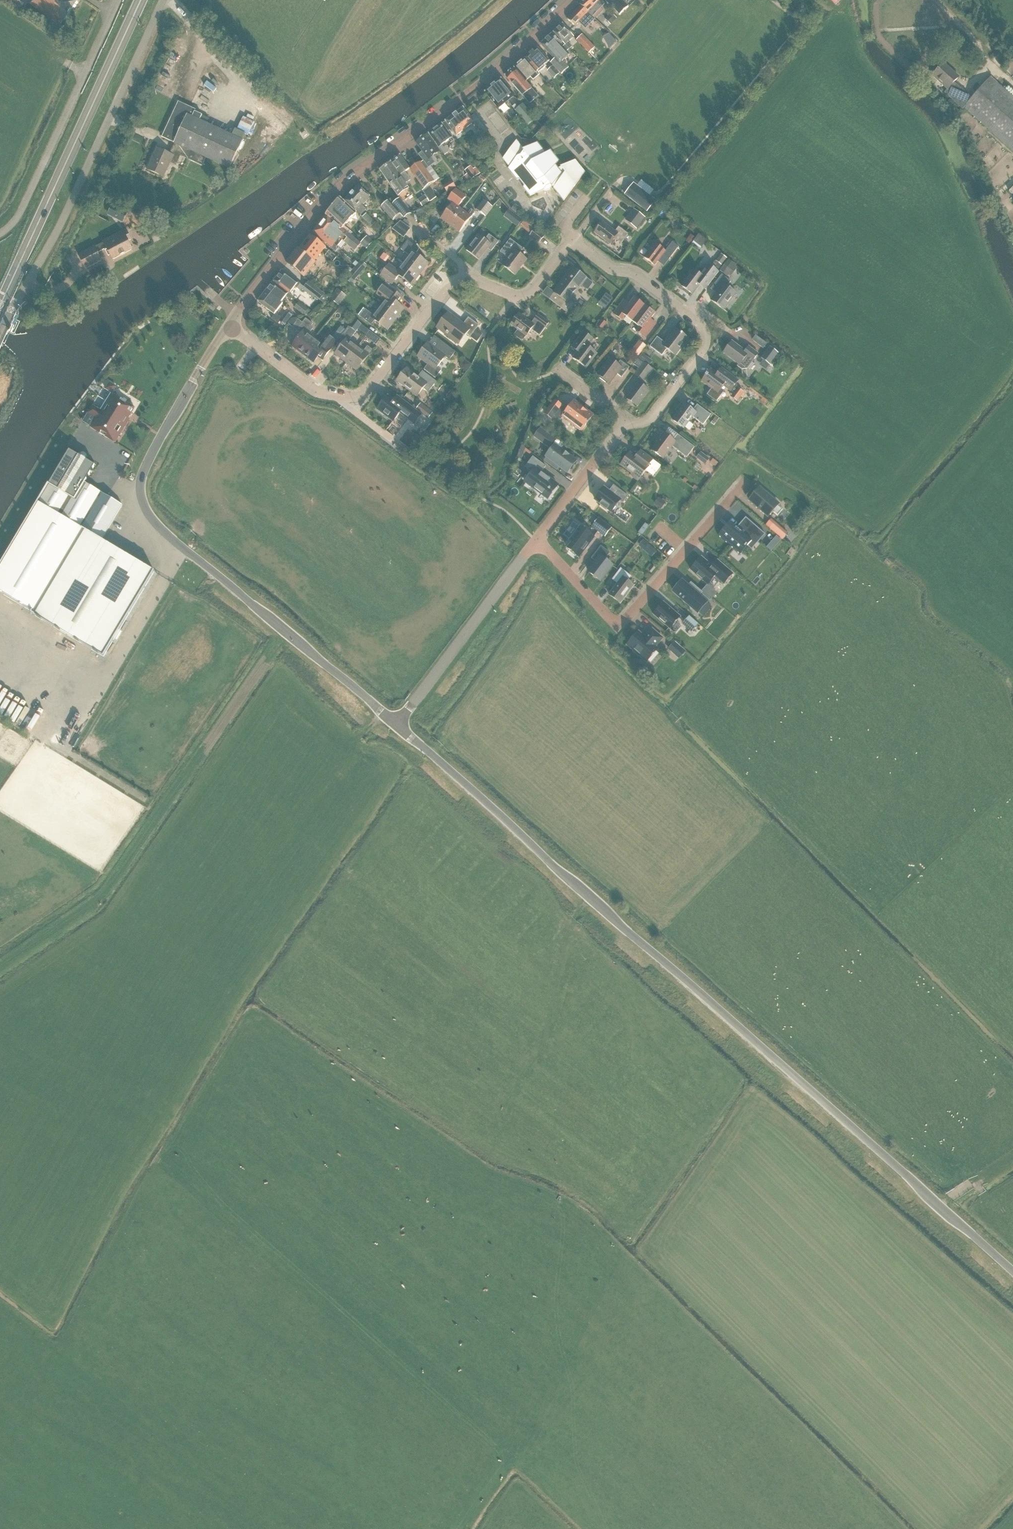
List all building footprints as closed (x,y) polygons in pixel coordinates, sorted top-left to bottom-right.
[(8,1),(7,3),(19,12),(24,4),(19,0),(9,0),(8,1)] [(60,25),(61,24),(77,0),(35,0),(31,5),(60,25)] [(602,0),(583,0),(579,4),(580,5),(591,15),(592,16),(605,3),(602,0)] [(622,0),(605,0),(619,15),(628,6),(622,0)] [(580,21),(583,25),(587,20),(586,19),(591,15),(580,5),(567,19),(575,26),(580,21)] [(616,18),(611,13),(606,18),(612,23),(616,18)] [(569,49),(572,46),(568,41),(574,36),(562,24),(554,32),(563,42),(569,49)] [(561,48),(559,45),(563,42),(554,32),(541,44),(554,59),(551,62),(558,71),(562,67),(560,64),(569,55),(566,52),(569,49),(564,45),(561,48)] [(595,48),(582,35),(576,40),(589,53),(595,48)] [(544,65),(549,61),(538,47),(526,57),(539,72),(545,67),(544,65)] [(530,77),(533,80),(539,75),(538,73),(539,72),(526,57),(514,67),(526,81),(530,77)] [(963,109),(964,107),(1012,150),(1012,97),(1010,95),(991,77),(972,98),(954,82),(959,77),(944,63),(932,76),(947,89),(944,92),(963,109)] [(554,78),(559,73),(552,65),(547,70),(554,78)] [(505,75),(522,96),(529,104),(538,96),(531,88),(514,68),(505,75)] [(501,78),(485,92),(498,108),(513,96),(512,91),(501,78)] [(229,168),(242,141),(199,121),(202,115),(186,107),(186,105),(178,102),(162,137),(198,154),(195,162),(202,165),(206,157),(229,168)] [(523,104),(515,110),(527,124),(535,118),(523,104)] [(474,122),(463,108),(445,121),(456,135),(474,122)] [(245,134),(248,125),(246,124),(248,120),(239,116),(234,129),(245,134)] [(471,118),(491,144),(494,141),(474,116),(471,118)] [(449,140),(451,142),(454,140),(442,124),(429,134),(442,152),(445,153),(447,151),(447,149),(444,144),(449,140)] [(427,186),(434,182),(439,178),(427,161),(440,151),(427,135),(416,143),(422,151),(419,154),(424,161),(421,162),(410,169),(423,189),(422,189),(430,202),(435,199),(427,186)] [(518,144),(513,146),(503,159),(510,168),(509,169),(517,180),(520,179),(525,186),(524,188),(530,196),(544,190),(546,191),(550,189),(552,186),(564,201),(584,172),(575,160),(558,169),(555,165),(558,161),(550,151),(544,155),(542,151),(542,149),(537,143),(523,150),(518,144)] [(173,156),(170,154),(157,148),(147,169),(164,177),(170,163),(173,156)] [(400,175),(406,183),(411,179),(405,171),(409,168),(400,155),(390,162),(400,175)] [(477,162),(482,172),(490,168),(487,162),(483,164),(481,160),(477,162)] [(409,188),(406,183),(400,175),(390,162),(379,169),(403,202),(409,197),(412,195),(408,189),(409,188)] [(473,169),(471,166),(464,170),(467,174),(465,176),(469,181),(480,173),(476,167),(473,169)] [(483,183),(486,179),(481,175),(477,179),(483,183)] [(443,185),(447,193),(456,187),(451,180),(443,185)] [(655,200),(634,183),(626,193),(647,210),(655,200)] [(357,211),(361,215),(366,209),(362,205),(370,197),(358,185),(344,200),(357,211)] [(452,203),(441,218),(450,225),(462,210),(458,207),(466,197),(458,191),(452,194),(447,200),(452,203)] [(422,206),(429,202),(424,195),(418,199),(422,206)] [(339,197),(325,214),(326,215),(327,215),(342,228),(356,213),(339,197)] [(393,203),(404,217),(411,213),(410,212),(400,198),(393,203)] [(492,207),(483,200),(476,210),(485,216),(492,207)] [(393,220),(400,214),(388,201),(381,207),(393,220)] [(519,210),(513,205),(511,209),(517,213),(519,210)] [(415,211),(421,218),(427,213),(421,208),(415,211)] [(123,221),(127,213),(119,209),(115,217),(123,221)] [(460,232),(475,212),(471,209),(467,214),(462,210),(450,225),(460,232)] [(635,210),(627,221),(637,228),(645,217),(635,210)] [(366,213),(362,217),(371,226),(375,222),(366,213)] [(342,228),(327,215),(326,215),(313,231),(331,246),(330,247),(335,251),(338,247),(333,244),(338,237),(345,243),(342,246),(350,253),(353,249),(354,251),(360,243),(342,228)] [(518,216),(514,221),(519,225),(523,220),(518,216)] [(404,237),(410,229),(400,221),(392,229),(404,237)] [(594,232),(610,244),(615,239),(621,243),(628,234),(619,227),(615,231),(602,222),(594,232)] [(123,232),(128,241),(132,239),(127,230),(123,232)] [(544,237),(534,230),(530,235),(540,242),(544,237)] [(113,260),(114,259),(132,249),(128,241),(123,232),(122,231),(103,241),(104,243),(95,247),(94,246),(78,254),(86,269),(101,260),(97,253),(106,248),(113,260)] [(691,244),(695,238),(690,235),(686,241),(691,244)] [(299,250),(298,249),(287,263),(303,277),(315,263),(314,262),(325,248),(310,236),(299,250)] [(367,236),(361,242),(367,248),(373,241),(367,236)] [(484,242),(478,237),(467,251),(478,259),(486,248),(490,252),(497,243),(489,236),(484,242)] [(509,259),(504,266),(515,275),(527,259),(519,253),(523,249),(510,239),(500,252),(509,259)] [(428,264),(422,259),(415,254),(419,249),(407,240),(401,249),(409,255),(403,263),(420,274),(428,264)] [(372,249),(385,260),(391,253),(379,241),(372,249)] [(665,251),(655,243),(644,257),(655,265),(663,254),(669,259),(678,247),(672,242),(665,251)] [(720,254),(715,261),(721,265),(726,259),(720,254)] [(727,276),(728,275),(736,265),(729,259),(720,271),(727,276)] [(352,271),(346,278),(351,283),(355,280),(367,266),(361,261),(352,271)] [(392,284),(395,280),(399,275),(412,285),(420,274),(403,263),(398,271),(389,264),(384,271),(380,276),(392,284)] [(700,275),(694,270),(681,286),(692,294),(702,281),(708,285),(718,272),(708,264),(700,275)] [(570,299),(581,285),(588,290),(593,283),(586,277),(586,278),(572,267),(560,283),(561,283),(554,292),(547,287),(542,293),(549,299),(568,313),(571,309),(575,304),(570,299)] [(273,281),(289,294),(295,287),(297,288),(300,284),(282,270),(273,281)] [(714,285),(719,289),(711,300),(723,309),(736,293),(727,286),(731,281),(722,274),(714,285)] [(288,293),(273,282),(266,291),(281,303),(281,302),(286,296),(291,300),(293,297),(288,293)] [(320,300),(324,303),(328,297),(324,294),(309,282),(304,287),(320,300)] [(398,304),(403,297),(385,283),(383,285),(378,292),(386,299),(380,307),(396,319),(404,308),(398,304)] [(339,305),(346,296),(337,288),(329,298),(339,305)] [(283,304),(281,302),(281,303),(266,291),(258,301),(275,314),(283,304)] [(606,291),(597,302),(605,308),(615,297),(606,291)] [(626,308),(621,304),(613,313),(622,320),(625,316),(632,321),(645,305),(634,297),(626,308)] [(298,302),(294,307),(303,314),(307,309),(298,302)] [(640,327),(637,331),(645,337),(653,328),(647,323),(655,313),(645,305),(632,321),(640,327)] [(365,309),(360,316),(371,325),(375,320),(387,330),(396,319),(380,307),(373,315),(365,309)] [(571,309),(568,313),(573,316),(574,315),(578,310),(573,307),(571,309)] [(285,325),(292,315),(286,311),(279,320),(285,325)] [(531,323),(518,314),(510,324),(518,330),(514,335),(521,340),(523,339),(526,336),(527,336),(531,329),(539,335),(549,323),(538,314),(531,323)] [(466,334),(470,337),(479,325),(468,317),(462,325),(449,315),(438,329),(458,345),(466,334)] [(313,324),(306,318),(302,323),(296,317),(291,319),(287,323),(297,330),(301,334),(292,346),(303,354),(315,339),(306,332),(313,324)] [(349,326),(340,338),(344,342),(335,354),(346,362),(358,346),(349,340),(356,332),(353,330),(359,323),(354,319),(349,326)] [(602,329),(606,322),(601,319),(597,325),(602,329)] [(650,346),(662,355),(667,349),(675,355),(688,338),(676,329),(665,343),(657,337),(650,346)] [(380,339),(370,331),(365,337),(376,345),(380,339)] [(588,347),(594,340),(583,332),(575,343),(580,347),(573,358),(586,368),(597,353),(588,347)] [(303,354),(313,363),(318,357),(322,361),(337,342),(327,334),(320,343),(315,339),(303,354)] [(632,351),(639,356),(642,351),(646,346),(639,341),(632,351)] [(745,351),(732,341),(723,353),(739,365),(738,366),(742,369),(747,368),(752,361),(758,353),(749,346),(745,351)] [(441,370),(437,367),(445,356),(449,359),(455,352),(442,342),(436,349),(428,343),(418,356),(428,364),(424,369),(435,378),(441,370)] [(356,371),(369,355),(372,350),(367,346),(363,351),(358,346),(346,362),(356,371)] [(770,347),(761,358),(770,365),(778,353),(770,347)] [(629,367),(620,360),(617,364),(610,358),(598,375),(600,376),(599,377),(606,383),(607,382),(609,383),(617,373),(622,377),(629,367)] [(638,368),(643,362),(637,358),(633,364),(638,368)] [(643,382),(652,369),(643,362),(634,375),(643,382)] [(418,377),(408,369),(398,382),(416,396),(422,387),(428,392),(434,384),(440,388),(438,391),(446,396),(449,392),(442,386),(436,381),(422,371),(418,377)] [(702,381),(718,393),(723,385),(730,391),(738,380),(724,370),(720,376),(711,369),(702,381)] [(105,389),(112,393),(116,386),(109,382),(105,389)] [(649,390),(638,382),(626,398),(637,406),(649,390)] [(737,401),(743,392),(737,388),(731,396),(737,401)] [(96,418),(90,428),(107,438),(108,437),(115,442),(130,418),(129,417),(135,408),(112,393),(101,410),(92,405),(87,413),(96,418)] [(377,409),(393,421),(401,411),(410,417),(416,410),(402,399),(399,404),(387,396),(377,409)] [(551,419),(562,405),(555,399),(544,413),(551,419)] [(575,426),(575,427),(580,430),(581,430),(593,415),(574,401),(563,416),(575,426)] [(429,419),(433,413),(420,403),(416,409),(429,419)] [(693,410),(685,404),(673,420),(684,428),(693,416),(703,424),(711,414),(697,404),(693,410)] [(542,437),(550,443),(554,438),(540,427),(533,436),(540,441),(542,437)] [(660,438),(652,450),(663,458),(672,446),(687,457),(694,447),(678,434),(674,440),(663,432),(659,438),(660,438)] [(517,456),(521,459),(526,448),(521,445),(517,456)] [(555,445),(546,456),(567,472),(576,461),(555,445)] [(86,458),(80,454),(78,455),(69,450),(49,484),(48,483),(0,564),(0,593),(32,611),(31,613),(104,656),(154,571),(102,540),(122,505),(85,482),(95,465),(86,460),(86,458)] [(632,473),(631,475),(638,481),(646,470),(653,476),(661,466),(645,454),(641,460),(630,452),(620,465),(632,473)] [(696,458),(705,464),(709,458),(701,452),(696,458)] [(532,472),(525,482),(547,499),(558,485),(541,473),(546,466),(532,456),(525,467),(532,472)] [(628,496),(614,485),(609,491),(603,487),(595,499),(601,504),(600,505),(606,510),(607,508),(612,512),(620,501),(623,503),(628,496)] [(769,515),(780,502),(760,486),(750,499),(769,515)] [(661,508),(666,502),(659,497),(654,503),(661,508)] [(719,535),(718,535),(740,554),(741,554),(740,553),(745,547),(746,548),(747,546),(747,545),(753,538),(758,542),(765,534),(746,517),(736,528),(730,522),(719,535)] [(611,528),(598,518),(592,526),(605,536),(611,528)] [(774,524),(769,530),(782,542),(788,535),(774,524)] [(576,555),(579,557),(595,537),(581,527),(571,541),(573,543),(568,549),(571,551),(570,552),(576,556),(576,555)] [(648,545),(643,549),(652,557),(657,552),(648,545)] [(596,562),(589,572),(600,580),(612,565),(605,559),(610,553),(601,546),(592,558),(596,562)] [(701,557),(690,570),(708,585),(715,577),(724,584),(733,573),(718,560),(712,566),(701,557)] [(618,584),(609,595),(620,603),(633,585),(628,581),(631,576),(621,568),(612,579),(618,584)] [(690,587),(682,580),(673,591),(697,611),(705,601),(699,595),(702,591),(693,583),(690,587)] [(664,602),(653,614),(670,629),(680,617),(664,602)] [(682,624),(691,632),(699,624),(689,616),(682,624)] [(658,649),(655,646),(662,638),(652,629),(647,635),(645,638),(638,632),(627,644),(634,651),(633,651),(638,656),(639,655),(647,661),(658,649)] [(675,642),(669,648),(679,658),(685,651),(675,642)]
